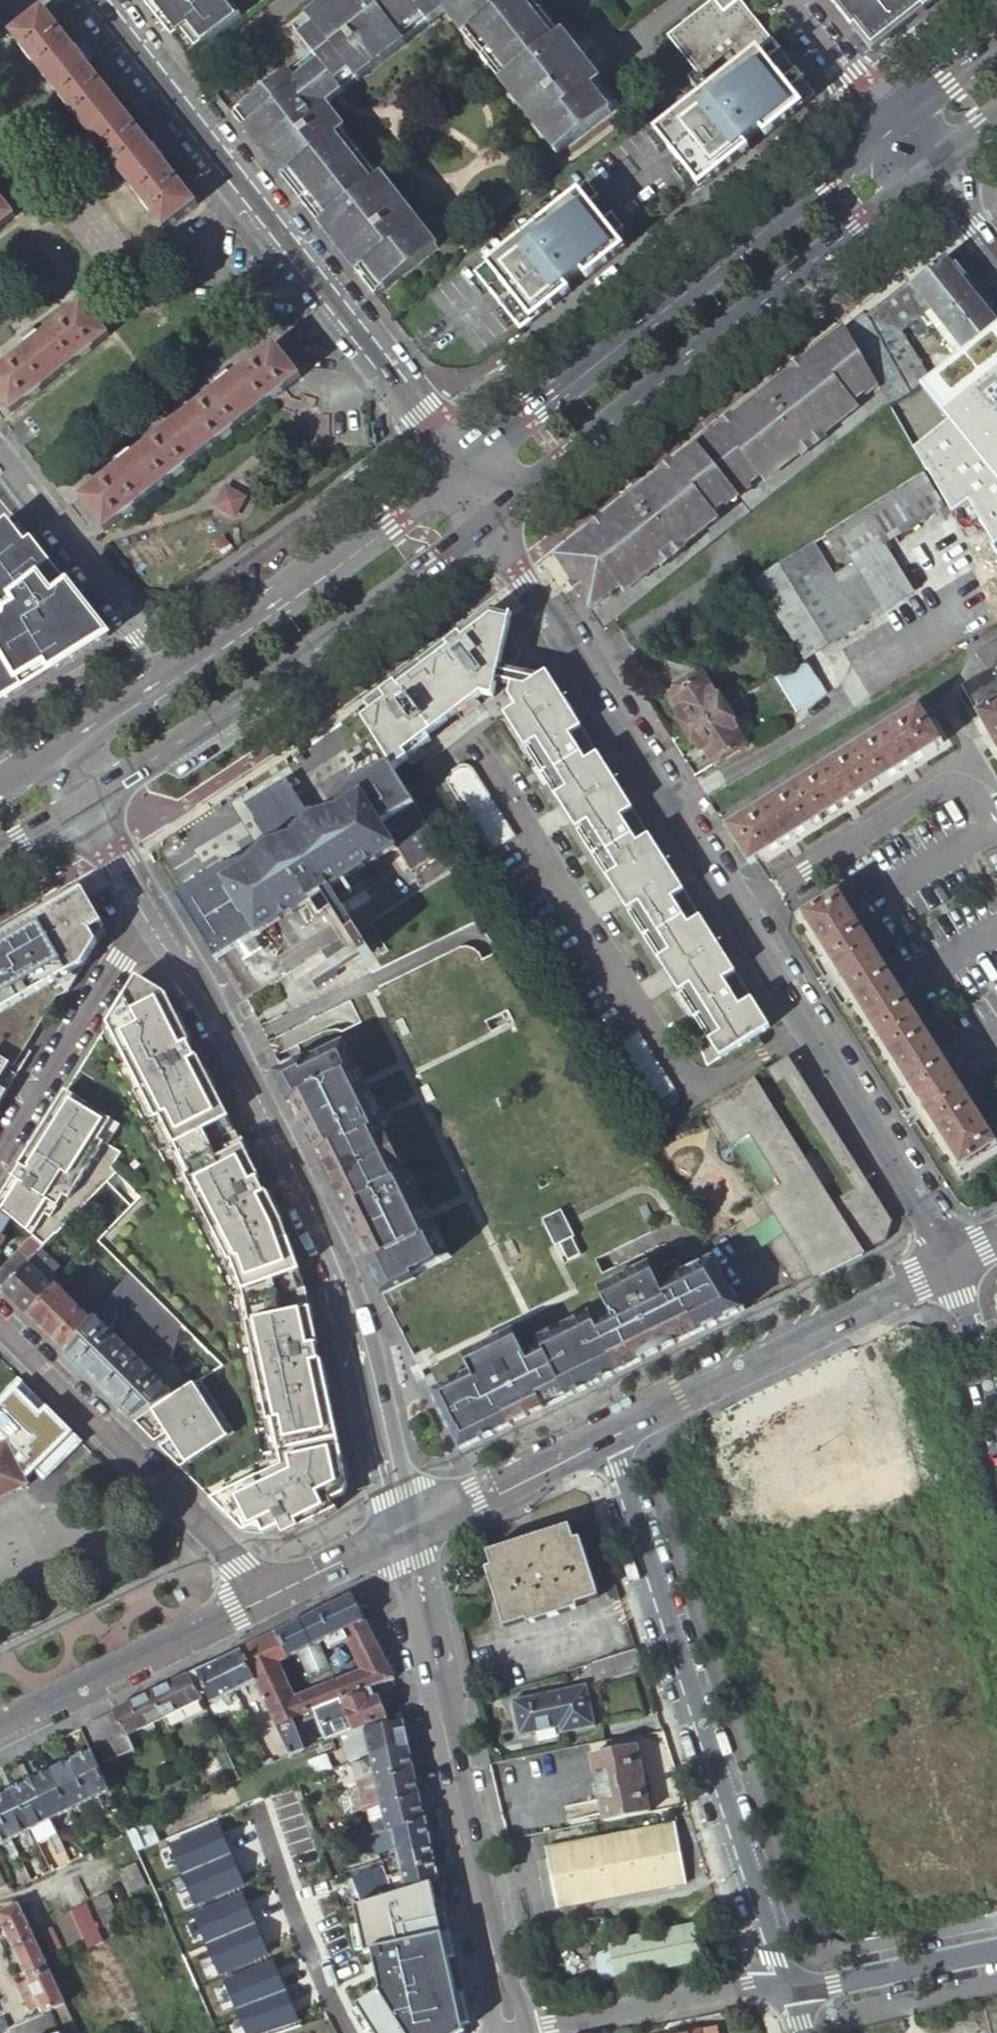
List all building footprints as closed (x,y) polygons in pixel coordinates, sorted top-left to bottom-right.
[(145,4),(165,31),(187,60),(217,37),(242,19),(228,0),(141,0),(145,4)] [(242,19),(266,0),(228,0),(242,19)] [(384,291),(439,249),(381,176),(373,183),(355,160),(337,137),(346,130),(327,106),(342,94),(336,86),(350,75),(356,83),(406,44),(399,35),(421,18),(429,26),(445,13),(464,38),(472,31),(489,54),(507,76),(500,83),(557,156),(612,112),(594,90),(603,83),(563,33),(555,40),(536,18),(523,0),(332,0),(307,19),(313,29),(299,39),(312,55),(318,63),(295,81),(289,73),(242,110),(253,124),(243,131),(282,181),(291,174),(309,197),(327,219),(318,226),(350,267),(357,276),(366,269),(384,291)] [(739,0),(711,0),(671,31),(670,40),(705,84),(461,281),(509,343),(538,320),(738,160),(779,127),(793,116),(791,113),(805,102),(794,87),(780,98),(776,93),(790,81),(799,75),(739,0)] [(537,0),(523,0),(536,18),(545,10),(537,0)] [(870,52),(924,9),(932,3),(936,0),(829,0),(870,52)] [(76,52),(44,10),(13,34),(164,229),(196,205),(162,163),(165,160),(157,149),(154,151),(85,64),(88,62),(79,50),(76,52)] [(545,10),(536,18),(555,40),(563,33),(545,10)] [(406,44),(429,26),(421,18),(399,35),(406,44)] [(293,31),(299,39),(313,29),(307,19),(293,31)] [(464,38),(482,61),(489,54),(472,31),(464,38)] [(482,61),(500,83),(507,76),(489,54),(482,61)] [(312,55),(289,73),(295,81),(318,63),(312,55)] [(342,94),(356,83),(350,75),(336,86),(342,94)] [(621,106),(603,83),(594,90),(612,112),(621,106)] [(242,110),(233,117),(243,131),(253,124),(242,110)] [(363,153),(346,130),(337,137),(355,160),(363,153)] [(373,183),(381,176),(363,153),(355,160),(373,183)] [(291,174),(282,181),(300,204),(309,197),(291,174)] [(300,204),(318,226),(327,219),(309,197),(300,204)] [(0,200),(0,228),(13,217),(0,200)] [(846,328),(888,403),(891,407),(908,397),(926,384),(931,380),(901,333),(930,308),(966,352),(986,336),(996,328),(996,322),(945,257),(867,317),(864,314),(846,328)] [(357,276),(375,298),(384,291),(366,269),(357,276)] [(83,305),(40,338),(38,336),(26,345),(28,347),(0,370),(0,399),(11,412),(108,336),(83,305)] [(888,403),(846,328),(557,560),(603,631),(888,403)] [(986,336),(966,352),(931,380),(926,384),(908,397),(891,407),(923,473),(944,508),(996,597),(996,328),(986,336)] [(299,380),(275,347),(230,381),(229,378),(218,386),(220,389),(132,458),(131,457),(121,464),(122,467),(79,500),(105,531),(299,380)] [(944,508),(923,473),(745,586),(794,669),(806,661),(805,659),(912,592),(884,545),(944,508)] [(108,637),(32,542),(26,546),(8,523),(0,529),(0,606),(7,615),(5,623),(0,625),(0,704),(12,697),(22,691),(57,670),(79,655),(108,637)] [(794,669),(745,586),(741,588),(791,671),(794,669)] [(372,714),(364,720),(392,764),(393,766),(395,770),(409,760),(405,754),(483,696),(495,699),(498,680),(500,673),(511,623),(513,618),(492,612),(478,623),(456,639),(431,659),(367,707),(372,714)] [(996,666),(996,642),(978,653),(988,671),(996,666)] [(827,695),(806,661),(794,669),(791,671),(775,682),(795,715),(827,695)] [(665,701),(687,736),(743,701),(737,691),(724,700),(728,707),(724,710),(704,677),(698,681),(693,673),(668,665),(662,683),(668,685),(666,690),(671,698),(665,701)] [(988,671),(949,693),(964,721),(979,713),(996,746),(996,666),(988,671)] [(528,679),(500,673),(498,680),(513,684),(526,687),(536,681),(528,679)] [(761,1035),(771,1029),(745,987),(693,904),(642,823),(591,741),(548,673),(536,681),(526,687),(513,684),(510,697),(518,708),(506,715),(707,1036),(698,1042),(708,1068),(722,1060),(761,1035)] [(715,767),(747,746),(728,715),(732,712),(737,719),(750,711),(743,701),(687,736),(700,756),(706,752),(715,767)] [(920,709),(727,830),(749,865),(792,838),(851,801),(942,743),(920,709)] [(176,900),(181,908),(215,964),(307,906),(316,919),(323,915),(339,940),(355,929),(339,905),(354,896),(345,882),(392,853),(365,811),(369,808),(356,789),(393,766),(392,764),(355,787),(337,807),(308,819),(291,836),(266,844),(247,864),(219,871),(176,900)] [(491,851),(516,836),(478,776),(473,769),(471,767),(468,765),(464,765),(461,766),(450,774),(448,777),(448,781),(448,783),(453,791),(491,851)] [(395,770),(393,766),(356,789),(369,808),(365,811),(392,853),(393,856),(397,853),(410,875),(446,853),(395,770)] [(291,836),(308,819),(284,782),(243,807),(266,844),(291,836)] [(57,999),(69,992),(103,939),(105,935),(105,933),(105,931),(105,929),(104,927),(104,926),(84,892),(83,889),(15,927),(16,930),(0,939),(0,1108),(33,1053),(27,1050),(57,999)] [(996,1144),(838,895),(804,916),(817,936),(863,1009),(900,1068),(946,1142),(962,1167),(996,1144)] [(355,929),(339,940),(340,942),(357,932),(355,929)] [(357,932),(340,942),(320,954),(333,974),(360,958),(362,960),(371,955),(357,932)] [(196,1059),(195,1060),(188,1047),(189,1046),(173,1014),(165,997),(136,980),(107,1027),(100,1039),(65,1094),(41,1132),(27,1155),(29,1156),(23,1164),(21,1169),(19,1168),(19,1169),(20,1170),(13,1180),(12,1180),(0,1198),(0,1212),(11,1222),(31,1240),(39,1248),(42,1251),(99,1195),(108,1186),(130,1209),(97,1243),(129,1276),(181,1329),(220,1370),(200,1383),(175,1399),(135,1425),(137,1427),(140,1425),(145,1435),(146,1436),(149,1434),(154,1444),(155,1445),(160,1451),(162,1452),(165,1450),(170,1460),(171,1461),(174,1460),(180,1470),(181,1471),(212,1502),(246,1536),(263,1537),(279,1530),(283,1539),(299,1532),(298,1530),(324,1517),(325,1519),(337,1513),(332,1503),(343,1497),(347,1488),(327,1395),(323,1378),(321,1378),(318,1363),(320,1362),(309,1311),(305,1290),(298,1273),(281,1224),(266,1196),(264,1197),(257,1182),(259,1181),(196,1059)] [(294,1046),(301,1060),(303,1059),(305,1062),(329,1050),(320,1033),(294,1046)] [(639,1033),(614,1048),(652,1109),(677,1093),(639,1033)] [(367,1266),(382,1296),(415,1279),(414,1276),(452,1257),(434,1220),(410,1173),(406,1176),(396,1156),(382,1128),(386,1126),(344,1043),(329,1050),(305,1062),(303,1059),(301,1060),(272,1076),(287,1105),(290,1103),(298,1099),(307,1117),(299,1121),(314,1151),(316,1156),(320,1154),(327,1169),(326,1170),(330,1179),(339,1196),(341,1195),(347,1208),(347,1209),(344,1211),(355,1234),(361,1246),(370,1242),(378,1259),(370,1264),(367,1266)] [(779,1064),(645,1141),(756,1310),(885,1242),(891,1224),(791,1057),(779,1064)] [(652,1109),(657,1114),(658,1115),(662,1115),(665,1114),(677,1106),(679,1104),(679,1101),(677,1093),(652,1109)] [(298,1099),(290,1103),(299,1121),(307,1117),(298,1099)] [(0,1212),(0,1250),(6,1241),(0,1238),(11,1222),(0,1212)] [(2,1292),(42,1253),(42,1251),(39,1248),(31,1240),(0,1272),(0,1290),(2,1292)] [(370,1242),(361,1246),(370,1262),(370,1264),(378,1259),(370,1242)] [(16,1305),(28,1317),(54,1291),(47,1284),(59,1270),(42,1253),(2,1292),(16,1305)] [(726,1322),(744,1312),(711,1261),(696,1269),(703,1278),(726,1322)] [(431,1394),(449,1430),(465,1450),(528,1419),(523,1407),(538,1400),(544,1411),(556,1405),(660,1354),(653,1340),(670,1331),(676,1346),(726,1322),(703,1278),(696,1269),(682,1276),(677,1268),(654,1280),(650,1273),(640,1279),(626,1285),(600,1298),(609,1315),(593,1323),(589,1316),(537,1342),(540,1349),(524,1357),(516,1339),(504,1345),(490,1352),(464,1363),(470,1376),(431,1394)] [(640,1279),(650,1273),(647,1269),(637,1274),(640,1279)] [(637,1274),(623,1280),(626,1285),(640,1279),(637,1274)] [(103,1393),(135,1425),(175,1399),(110,1332),(123,1315),(137,1319),(135,1327),(150,1332),(147,1340),(162,1344),(159,1352),(173,1356),(181,1329),(129,1276),(92,1323),(65,1355),(103,1393)] [(597,1293),(600,1298),(626,1285),(623,1280),(597,1293)] [(50,1339),(65,1355),(92,1323),(55,1288),(54,1291),(28,1317),(50,1339)] [(653,1340),(660,1354),(667,1350),(676,1346),(670,1331),(653,1340)] [(504,1345),(516,1339),(513,1334),(501,1339),(504,1345)] [(504,1345),(501,1339),(487,1346),(490,1352),(504,1345)] [(462,1358),(464,1363),(490,1352),(487,1346),(462,1358)] [(523,1407),(528,1419),(544,1411),(538,1400),(523,1407)] [(449,1430),(461,1452),(465,1450),(449,1430)] [(6,1444),(0,1447),(0,1499),(27,1486),(6,1444)] [(486,1569),(504,1626),(528,1619),(530,1624),(580,1609),(578,1604),(600,1597),(582,1538),(576,1540),(571,1525),(488,1552),(493,1567),(486,1569)] [(393,1680),(353,1596),(242,1650),(258,1681),(280,1723),(373,1687),(393,1680)] [(596,1681),(643,1666),(637,1648),(610,1656),(611,1662),(592,1668),(596,1681)] [(237,1691),(258,1681),(242,1650),(218,1661),(234,1693),(235,1693),(237,1691)] [(610,1656),(590,1663),(592,1668),(611,1662),(610,1656)] [(218,1661),(190,1675),(201,1697),(207,1694),(212,1703),(234,1693),(218,1661)] [(152,1694),(164,1718),(202,1699),(201,1697),(190,1675),(152,1694)] [(513,1701),(519,1735),(560,1727),(561,1734),(596,1727),(587,1685),(513,1701)] [(373,1687),(280,1723),(295,1752),(309,1747),(295,1724),(317,1716),(332,1739),(369,1726),(386,1725),(384,1718),(373,1687)] [(128,1735),(164,1718),(152,1694),(87,1726),(104,1760),(133,1746),(128,1735)] [(353,1744),(356,1761),(375,1757),(409,1749),(400,1713),(384,1718),(386,1725),(369,1726),(372,1740),(353,1744)] [(274,1762),(281,1759),(269,1735),(262,1738),(272,1758),(274,1762)] [(272,1758),(262,1738),(258,1741),(268,1760),(272,1758)] [(592,1755),(605,1822),(650,1813),(637,1746),(592,1755)] [(90,1801),(111,1791),(91,1751),(71,1761),(90,1801)] [(70,1811),(90,1801),(71,1761),(50,1771),(70,1811)] [(50,1820),(70,1811),(50,1771),(31,1780),(50,1820)] [(420,1797),(414,1773),(370,1787),(357,1791),(365,1813),(375,1809),(386,1806),(420,1797)] [(31,1780),(12,1789),(31,1830),(32,1829),(39,1843),(57,1834),(50,1820),(31,1780)] [(0,1795),(0,1815),(11,1839),(31,1830),(12,1789),(0,1795)] [(386,1806),(375,1809),(378,1823),(389,1820),(386,1806)] [(11,1839),(0,1815),(0,1845),(11,1839)] [(398,1857),(431,1846),(425,1819),(375,1835),(380,1854),(396,1849),(398,1857)] [(152,1822),(132,1833),(136,1843),(139,1851),(162,1842),(152,1822)] [(222,1824),(173,1844),(185,1873),(236,1852),(231,1839),(228,1840),(222,1824)] [(546,1850),(558,1910),(687,1884),(675,1824),(546,1850)] [(380,1854),(375,1835),(364,1839),(358,1841),(363,1859),(380,1854)] [(401,1874),(435,1863),(431,1846),(398,1857),(401,1874)] [(185,1873),(197,1903),(246,1883),(239,1866),(241,1865),(236,1852),(185,1873)] [(122,1869),(132,1892),(146,1887),(136,1863),(122,1869)] [(430,1883),(439,1880),(435,1863),(401,1874),(403,1884),(396,1886),(398,1892),(430,1883)] [(361,1902),(393,1893),(382,1865),(352,1876),(361,1902)] [(354,1905),(363,1932),(368,1948),(369,1951),(376,1949),(388,1986),(356,2006),(359,2010),(371,2030),(373,2032),(463,2032),(455,1997),(447,1960),(435,1906),(430,1883),(398,1892),(393,1893),(361,1902),(354,1905)] [(245,1894),(196,1913),(208,1943),(259,1922),(253,1908),(251,1909),(245,1894)] [(106,1895),(91,1902),(102,1928),(117,1921),(106,1895)] [(443,1904),(435,1906),(447,1960),(455,1958),(443,1904)] [(10,1949),(32,1938),(17,1905),(0,1914),(0,1928),(10,1949)] [(83,1906),(69,1913),(81,1942),(86,1951),(100,1944),(83,1906)] [(81,1942),(69,1913),(54,1920),(67,1949),(81,1942)] [(259,1922),(208,1943),(220,1973),(269,1953),(262,1937),(265,1936),(259,1922)] [(706,1959),(699,1925),(595,1946),(602,1981),(706,1959)] [(50,1929),(38,1934),(48,1957),(60,1952),(50,1929)] [(363,1932),(356,1935),(361,1950),(368,1948),(363,1932)] [(10,1949),(26,1980),(46,1971),(32,1938),(10,1949)] [(455,1958),(447,1960),(455,1997),(463,1995),(455,1958)] [(225,1981),(237,2011),(288,1990),(283,1976),(280,1977),(274,1961),(225,1981)] [(37,2004),(42,2014),(63,2006),(46,1971),(26,1980),(15,1986),(26,2010),(37,2004)] [(237,2011),(246,2032),(262,2032),(298,2020),(292,2005),(294,2004),(288,1990),(237,2011)] [(352,2015),(364,2032),(367,2032),(371,2030),(359,2010),(352,2015)]
